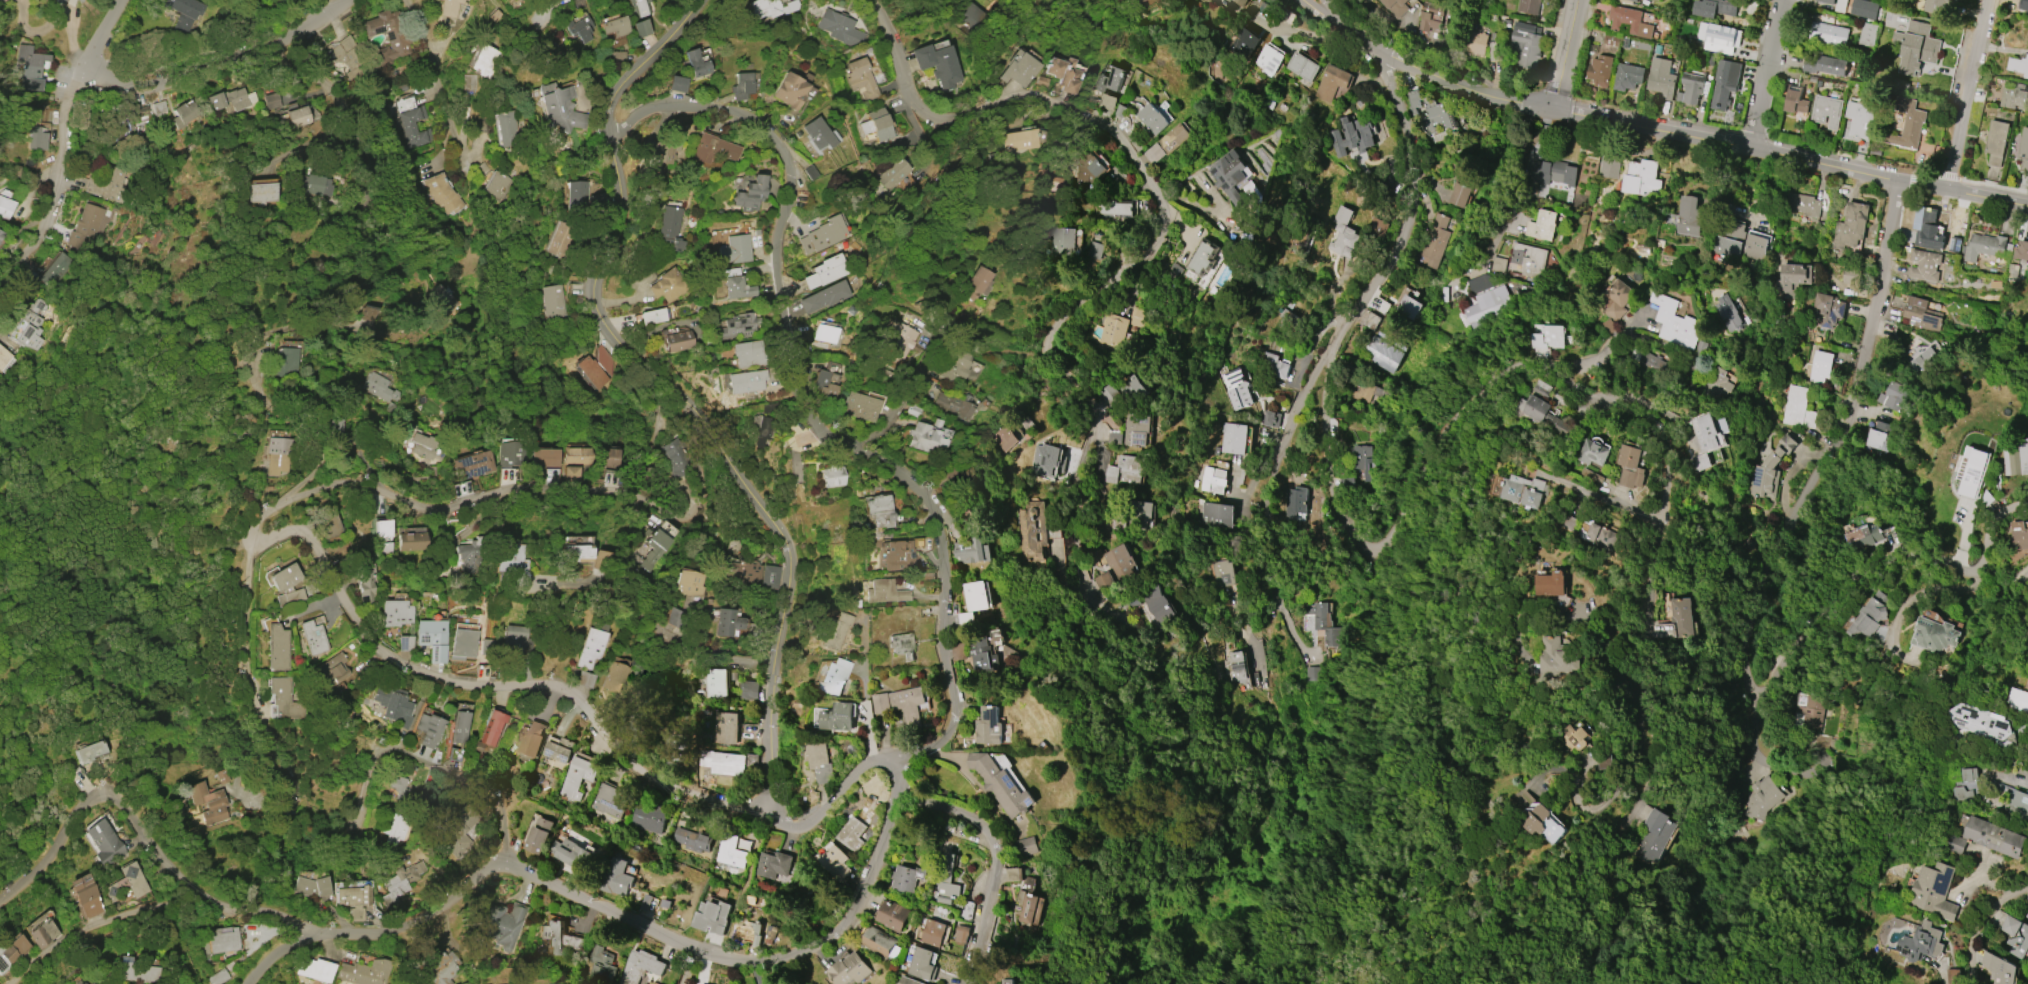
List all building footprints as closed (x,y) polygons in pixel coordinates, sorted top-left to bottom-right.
[(158,1),(159,0),(192,0),(204,6),(196,21),(193,20),(185,35),(171,28),(179,13),(170,8),(169,10),(160,5),(162,3),(158,1)] [(442,1),(439,0),(465,0),(464,4),(460,3),(457,18),(439,15),(442,1)] [(634,19),(627,0),(649,0),(650,2),(646,4),(650,13),(634,19)] [(749,2),(754,0),(778,0),(781,7),(786,5),(785,3),(791,0),(796,0),(798,4),(797,9),(783,15),(783,14),(772,18),(770,14),(752,21),(748,12),(752,11),(749,2)] [(1128,9),(1123,0),(1142,0),(1128,9)] [(1251,0),(1234,0),(1233,2),(1247,8),(1251,0)] [(1397,19),(1380,0),(1409,0),(1405,4),(1409,8),(1397,19)] [(1517,11),(1519,0),(1541,0),(1537,15),(1517,11)] [(1703,1),(1703,0),(1740,0),(1736,17),(1715,12),(1714,19),(1692,14),(1695,0),(1703,1)] [(1817,1),(1817,0),(1847,0),(1844,13),(1834,11),(1836,4),(1834,4),(1834,5),(1817,1)] [(1849,14),(1852,0),(1866,0),(1879,3),(1875,20),(1849,14)] [(1923,11),(1926,0),(1950,0),(1950,3),(1946,2),(1943,15),(1923,11)] [(1423,1),(1445,6),(1440,29),(1430,27),(1429,32),(1417,30),(1423,1)] [(1611,5),(1642,11),(1640,23),(1654,25),(1651,39),(1636,36),(1637,35),(1628,33),(1630,25),(1622,23),(1620,31),(1610,29),(1612,20),(1609,20),(1609,16),(1611,5)] [(857,48),(828,36),(829,32),(816,26),(823,8),(854,21),(851,28),(863,33),(857,48)] [(361,22),(377,17),(376,13),(387,9),(389,13),(397,10),(402,25),(407,24),(413,42),(408,44),(411,52),(392,58),(394,64),(377,70),(371,51),(387,46),(388,49),(390,48),(384,31),(366,37),(361,22)] [(594,26),(589,29),(594,37),(583,44),(575,32),(570,35),(563,23),(570,19),(572,24),(587,15),(594,26)] [(598,23),(623,15),(628,32),(613,37),(611,31),(601,34),(598,23)] [(631,23),(636,38),(651,33),(645,18),(631,23)] [(1936,64),(1921,61),(1918,77),(1898,73),(1902,57),(1899,57),(1904,32),(1906,32),(1909,19),(1931,24),(1928,37),(1941,40),(1936,64)] [(1514,21),(1537,26),(1537,27),(1541,28),(1540,35),(1542,36),(1539,52),(1541,53),(1539,59),(1537,59),(1536,69),(1514,65),(1517,52),(1509,50),(1511,40),(1510,40),(1514,21)] [(1811,21),(1849,29),(1845,47),(1807,39),(1811,21)] [(1732,55),(1703,49),(1705,40),(1697,38),(1700,22),(1708,24),(1709,23),(1737,29),(1737,30),(1742,31),(1738,47),(1733,46),(1732,55)] [(1858,44),(1863,22),(1878,25),(1873,47),(1858,44)] [(1226,50),(1243,26),(1261,39),(1243,63),(1226,50)] [(1483,55),(1465,51),(1469,31),(1481,33),(1482,32),(1484,32),(1484,34),(1488,35),(1483,55)] [(336,42),(346,35),(354,46),(352,48),(366,69),(350,80),(345,73),(349,70),(344,63),(334,62),(332,59),(324,65),(318,55),(327,49),(325,48),(325,46),(329,43),(331,47),(337,43),(336,42)] [(468,68),(480,43),(501,53),(489,77),(486,76),(485,78),(477,74),(477,72),(468,68)] [(32,45),(32,53),(49,54),(49,61),(42,61),(41,79),(42,79),(42,91),(24,89),(26,65),(22,65),(22,67),(19,67),(19,64),(18,64),(20,44),(32,45)] [(948,44),(962,80),(952,83),(954,88),(942,93),(937,78),(933,80),(930,71),(933,70),(931,65),(917,71),(910,50),(928,44),(930,51),(948,44)] [(1266,44),(1285,56),(1272,75),(1271,75),(1270,77),(1261,71),(1262,69),(1254,63),(1266,44)] [(693,78),(684,51),(695,47),(699,56),(704,55),(706,60),(707,60),(711,71),(693,78)] [(1023,88),(1008,77),(1004,83),(996,78),(1008,59),(1015,48),(1039,64),(1023,88)] [(1285,68),(1296,51),(1320,66),(1309,83),(1285,68)] [(1613,57),(1607,88),(1593,85),(1594,83),(1592,83),(1593,80),(1585,78),(1588,63),(1591,63),(1592,58),(1599,59),(1599,54),(1613,57)] [(2027,54),(2027,78),(2024,77),(2025,73),(2007,70),(2010,58),(2022,61),(2023,58),(2026,59),(2027,54)] [(1815,73),(1802,71),(1804,59),(1816,61),(1817,55),(1848,61),(1845,76),(1816,71),(1815,73)] [(1646,89),(1652,56),(1671,60),(1669,74),(1677,75),(1671,101),(1660,99),(1661,92),(1646,89)] [(845,63),(862,57),(867,69),(868,68),(879,96),(865,102),(861,93),(860,93),(858,89),(853,91),(848,78),(849,78),(847,73),(849,72),(845,63)] [(1042,73),(1047,57),(1064,62),(1065,57),(1074,59),(1071,68),(1081,71),(1078,81),(1079,81),(1074,95),(1059,90),(1060,86),(1055,84),(1057,79),(1051,77),(1050,75),(1042,73)] [(1741,63),(1737,85),(1739,86),(1738,91),(1736,90),(1736,92),(1729,90),(1725,111),(1710,108),(1716,80),(1714,80),(1718,59),(1741,63)] [(1313,96),(1328,63),(1352,74),(1345,90),(1337,86),(1329,103),(1313,96)] [(1613,89),(1618,63),(1645,68),(1642,84),(1635,83),(1634,89),(1625,88),(1624,91),(1613,89)] [(1094,89),(1100,73),(1107,77),(1112,65),(1127,71),(1118,92),(1107,88),(1105,94),(1094,89)] [(771,96),(784,71),(802,80),(801,81),(808,85),(803,94),(804,95),(795,112),(787,107),(788,105),(771,96)] [(735,73),(751,72),(751,81),(753,81),(753,93),(746,93),(746,99),(735,101),(732,96),(732,93),(730,93),(729,86),(733,86),(733,85),(735,85),(735,73)] [(1683,72),(1704,76),(1702,87),(1703,87),(1701,95),(1699,95),(1697,105),(1682,102),(1675,101),(1677,92),(1683,93),(1684,90),(1683,85),(1683,84),(1680,83),(1683,72)] [(462,89),(475,90),(476,75),(462,74),(462,89)] [(667,91),(684,92),(685,77),(668,76),(667,91)] [(569,127),(566,134),(558,130),(556,125),(548,128),(548,126),(542,124),(545,118),(537,95),(539,95),(536,87),(538,84),(541,85),(552,82),(555,89),(570,84),(574,96),(566,99),(566,101),(572,104),(569,109),(569,110),(585,113),(582,129),(569,127)] [(2025,89),(2027,90),(2027,111),(2017,109),(2018,105),(2015,105),(2014,109),(1999,106),(2003,85),(2015,87),(2016,83),(2025,84),(2025,89)] [(1784,111),(1789,85),(1790,86),(1790,89),(1800,91),(1801,87),(1802,87),(1800,99),(1809,101),(1807,113),(1794,110),(1794,113),(1784,111)] [(213,111),(207,96),(220,91),(221,93),(226,91),(226,92),(234,89),(234,90),(242,87),(250,105),(235,112),(234,111),(227,114),(224,106),(213,111)] [(1412,116),(1406,93),(1419,89),(1422,99),(1418,100),(1420,106),(1414,107),(1416,115),(1412,116)] [(264,94),(265,109),(280,107),(278,92),(264,94)] [(1114,111),(1117,97),(1102,94),(1099,108),(1114,111)] [(1810,121),(1815,94),(1843,100),(1837,131),(1827,129),(1829,116),(1826,115),(1824,124),(1810,121)] [(411,149),(394,101),(412,95),(417,107),(423,105),(427,118),(415,122),(418,132),(425,130),(431,128),(434,139),(429,141),(429,142),(411,149)] [(1453,131),(1445,134),(1441,122),(1435,124),(1437,132),(1429,134),(1426,131),(1425,127),(1422,128),(1420,120),(1428,117),(1422,99),(1433,96),(1436,105),(1442,103),(1445,112),(1446,111),(1453,131)] [(1883,142),(1885,133),(1901,136),(1906,113),(1896,111),(1898,96),(1915,100),(1913,109),(1927,112),(1925,123),(1922,122),(1917,150),(1899,146),(1883,142)] [(173,109),(182,103),(184,105),(191,101),(199,114),(186,121),(188,124),(178,130),(171,119),(177,116),(173,109)] [(1875,107),(1868,139),(1848,135),(1852,119),(1844,117),(1848,101),(1875,107)] [(1166,119),(1165,120),(1169,124),(1154,136),(1151,132),(1136,114),(1150,102),(1158,113),(1160,112),(1166,119)] [(148,105),(133,110),(139,127),(155,121),(154,116),(167,111),(164,103),(149,109),(148,105)] [(304,105),(304,107),(307,106),(312,118),(308,119),(309,121),(289,128),(288,125),(285,126),(281,115),(284,114),(283,112),(304,105)] [(883,113),(893,136),(878,142),(873,130),(863,134),(859,124),(868,120),(865,113),(880,107),(883,113)] [(498,147),(492,113),(512,110),(514,121),(515,121),(517,129),(515,129),(518,143),(498,147)] [(816,116),(835,142),(827,148),(824,144),(816,150),(808,138),(809,138),(801,127),(816,116)] [(1328,132),(1338,129),(1341,140),(1345,139),(1339,119),(1348,116),(1350,122),(1369,116),(1373,128),(1371,129),(1373,136),(1372,136),(1375,145),(1365,148),(1366,152),(1358,154),(1357,151),(1358,151),(1357,147),(1349,150),(1347,146),(1344,148),(1346,156),(1336,159),(1328,132)] [(1990,120),(2009,124),(2000,168),(1987,166),(1990,153),(1984,152),(1990,120)] [(1193,135),(1167,155),(1157,142),(1182,122),(1193,135)] [(32,126),(42,127),(41,132),(48,133),(46,150),(30,148),(31,131),(30,131),(31,127),(32,127),(32,126)] [(2024,126),(2027,127),(2027,174),(2020,172),(2022,160),(2017,159),(2024,126)] [(1001,134),(1034,128),(1037,147),(1005,153),(1001,134)] [(690,158),(699,132),(716,137),(715,139),(739,147),(734,162),(713,154),(709,164),(690,158)] [(639,170),(642,140),(665,143),(666,139),(680,141),(679,151),(673,151),(672,154),(675,154),(675,160),(672,160),(671,164),(660,163),(659,172),(639,170)] [(1097,180),(1097,190),(1087,190),(1087,192),(1076,192),(1076,172),(1078,172),(1078,166),(1073,166),(1073,152),(1092,152),(1096,148),(1110,164),(1108,166),(1110,169),(1097,180)] [(1215,163),(1235,148),(1241,156),(1239,158),(1247,167),(1242,171),(1246,177),(1234,187),(1245,202),(1237,208),(1226,193),(1225,193),(1220,186),(1217,188),(1213,183),(1216,181),(1208,170),(1216,164),(1215,163)] [(1598,176),(1602,154),(1619,157),(1616,178),(1598,176)] [(910,169),(888,192),(875,179),(897,156),(910,169)] [(1661,181),(1658,194),(1643,191),(1642,195),(1620,191),(1623,174),(1627,175),(1627,174),(1626,174),(1628,163),(1629,163),(1629,160),(1641,162),(1642,159),(1657,162),(1654,180),(1661,181)] [(1530,181),(1533,160),(1542,162),(1543,161),(1551,162),(1554,162),(1555,160),(1568,163),(1568,166),(1578,167),(1574,187),(1568,186),(1568,184),(1562,183),(1563,183),(1549,180),(1549,185),(1548,185),(1546,197),(1535,195),(1538,183),(1530,181)] [(130,177),(103,166),(100,175),(90,171),(83,190),(119,204),(130,177)] [(482,191),(496,169),(513,180),(499,202),(482,191)] [(443,171),(451,189),(466,204),(456,213),(454,210),(449,215),(432,196),(425,181),(443,171)] [(307,173),(325,176),(325,178),(329,179),(328,186),(332,187),(331,196),(322,194),(322,195),(304,193),(304,192),(298,191),(301,175),(306,176),(307,173)] [(761,198),(761,199),(760,200),(759,201),(758,202),(756,201),(756,210),(750,210),(750,212),(740,212),(740,206),(731,206),(732,192),(743,192),(743,183),(751,183),(751,180),(751,174),(764,175),(763,198),(761,198)] [(566,216),(587,216),(587,181),(566,181),(566,216)] [(1465,208),(1448,202),(1456,181),(1472,187),(1465,208)] [(248,184),(276,182),(277,201),(264,202),(264,204),(250,205),(248,184)] [(1788,192),(1814,197),(1814,200),(1822,201),(1818,219),(1803,216),(1804,213),(1785,210),(1788,192)] [(7,219),(0,216),(0,195),(15,202),(7,219)] [(1704,210),(1700,236),(1676,232),(1682,195),(1694,195),(1699,196),(1697,209),(1704,210)] [(103,205),(81,200),(70,246),(92,252),(103,205)] [(1133,217),(1099,216),(1100,201),(1133,201),(1133,217)] [(1870,205),(1867,220),(1866,220),(1862,240),(1858,239),(1857,247),(1844,245),(1843,250),(1832,248),(1836,221),(1844,223),(1848,201),(1870,205)] [(1341,204),(1354,211),(1346,226),(1356,231),(1355,233),(1361,237),(1355,250),(1356,250),(1352,259),(1344,255),(1343,256),(1327,248),(1331,241),(1333,243),(1339,231),(1335,229),(1338,223),(1333,221),(1341,204)] [(657,237),(662,205),(682,208),(678,238),(681,238),(680,240),(685,241),(684,249),(680,249),(680,251),(671,250),(672,243),(662,242),(662,238),(657,237)] [(1541,209),(1557,213),(1555,224),(1551,241),(1523,235),(1527,221),(1535,223),(1539,210),(1541,209)] [(1420,255),(1437,212),(1450,217),(1445,230),(1451,232),(1436,270),(1425,265),(1428,258),(1420,255)] [(814,252),(814,250),(805,254),(798,239),(806,235),(805,233),(816,228),(816,226),(826,222),(824,219),(836,213),(846,234),(842,236),(843,238),(814,252)] [(1366,233),(1384,239),(1389,222),(1372,216),(1366,233)] [(544,251),(557,220),(574,228),(561,258),(544,251)] [(1769,239),(1765,252),(1767,252),(1764,262),(1740,255),(1738,260),(1713,252),(1718,235),(1726,237),(1731,220),(1746,224),(1744,231),(1748,232),(1748,233),(1769,239)] [(1075,257),(1051,256),(1052,227),(1076,228),(1075,257)] [(2007,237),(2003,255),(1995,254),(1995,256),(1977,253),(1975,263),(1963,261),(1964,254),(1961,253),(1963,242),(1966,243),(1967,241),(1970,241),(1971,233),(1981,235),(1995,237),(1996,235),(2007,237)] [(747,234),(750,261),(729,263),(728,262),(719,264),(717,246),(726,245),(725,236),(747,234)] [(1205,237),(1222,247),(1215,258),(1218,260),(1210,274),(1207,272),(1204,277),(1187,267),(1205,237)] [(1105,240),(1089,240),(1088,258),(1104,259),(1105,240)] [(2020,240),(2027,242),(2027,260),(2014,258),(2016,248),(2019,248),(2020,240)] [(1547,250),(1540,279),(1520,274),(1522,265),(1509,262),(1514,242),(1547,250)] [(1912,249),(1942,254),(1940,265),(1937,264),(1936,271),(1939,271),(1937,282),(1907,277),(1909,266),(1917,268),(1918,261),(1910,259),(1912,249)] [(37,280),(57,251),(71,261),(52,290),(37,280)] [(847,272),(819,285),(818,283),(807,289),(802,278),(813,272),(811,268),(820,263),(819,261),(837,252),(847,272)] [(1491,270),(1504,271),(1506,258),(1493,256),(1491,270)] [(989,273),(986,279),(989,281),(986,286),(988,287),(983,296),(977,293),(977,294),(975,293),(970,301),(959,295),(965,286),(963,285),(975,264),(989,273)] [(1781,264),(1812,265),(1812,284),(1798,283),(1798,285),(1795,285),(1794,299),(1775,298),(1776,280),(1781,280),(1781,264)] [(673,266),(688,288),(666,303),(660,294),(653,298),(646,287),(658,279),(656,277),(673,266)] [(726,299),(724,277),(741,275),(742,285),(745,284),(745,287),(754,286),(755,295),(726,299)] [(1616,323),(1603,312),(1608,307),(1601,301),(1609,293),(1607,292),(1620,278),(1636,292),(1625,306),(1628,309),(1616,323)] [(797,300),(840,279),(848,295),(826,307),(825,305),(805,315),(797,300)] [(445,314),(425,295),(435,283),(442,290),(443,288),(450,294),(448,296),(455,302),(445,314)] [(545,318),(539,287),(560,284),(565,315),(545,318)] [(1504,284),(1509,296),(1504,298),(1506,301),(1505,302),(1508,309),(1479,321),(1481,327),(1471,331),(1462,309),(1477,303),(1474,296),(1504,284)] [(1654,291),(1679,301),(1674,315),(1684,319),(1686,315),(1697,320),(1693,328),(1700,331),(1692,351),(1657,336),(1662,323),(1654,320),(1660,306),(1649,301),(1654,291)] [(1816,292),(1838,297),(1837,300),(1846,302),(1842,319),(1837,317),(1835,326),(1832,325),(1831,329),(1819,326),(1821,317),(1825,317),(1825,315),(1819,314),(1820,309),(1813,308),(1816,292)] [(1406,293),(1424,304),(1415,320),(1396,309),(1406,293)] [(1745,324),(1729,332),(1715,305),(1720,303),(1717,299),(1728,293),(1745,324)] [(1906,304),(1909,295),(1928,300),(1926,309),(1943,314),(1942,318),(1943,318),(1939,332),(1908,324),(1910,319),(1902,317),(1906,304)] [(44,302),(43,304),(45,305),(46,310),(39,310),(36,314),(43,319),(38,327),(42,330),(38,336),(43,339),(36,350),(23,345),(15,340),(27,323),(17,317),(24,307),(27,309),(31,303),(32,304),(36,298),(37,299),(38,298),(44,302)] [(1150,312),(1145,329),(1128,324),(1120,349),(1097,342),(1106,312),(1128,319),(1132,306),(1150,312)] [(665,320),(640,325),(638,312),(663,307),(665,320)] [(1283,308),(1298,318),(1288,334),(1276,326),(1281,318),(1278,316),(1283,308)] [(718,338),(716,328),(724,327),(724,319),(731,318),(731,316),(736,315),(736,317),(737,317),(737,314),(742,313),(753,311),(754,318),(759,317),(760,324),(755,325),(755,331),(743,332),(744,335),(718,338)] [(916,332),(911,341),(912,342),(909,349),(907,349),(901,360),(882,350),(896,322),(916,332)] [(815,323),(837,328),(834,344),(811,339),(815,323)] [(1543,325),(1565,326),(1564,348),(1548,347),(1548,348),(1533,348),(1533,333),(1543,334),(1543,325)] [(662,335),(688,330),(692,347),(666,352),(662,335)] [(1372,335),(1404,353),(1393,374),(1370,361),(1373,355),(1363,350),(1372,335)] [(731,344),(760,340),(763,365),(736,369),(735,356),(733,356),(731,344)] [(2,371),(0,369),(0,344),(14,355),(2,371)] [(595,390),(574,364),(586,355),(590,360),(592,359),(594,361),(595,350),(593,348),(599,344),(610,356),(611,377),(595,390)] [(1941,359),(1919,376),(1908,362),(1915,357),(1915,358),(1920,354),(1919,354),(1930,345),(1941,359)] [(954,384),(938,375),(952,346),(969,354),(966,360),(969,361),(965,368),(967,369),(962,379),(957,377),(954,384)] [(298,348),(297,370),(288,370),(288,377),(273,377),(273,368),(275,368),(276,352),(280,348),(298,348)] [(1808,381),(1815,350),(1834,354),(1829,379),(1825,378),(1823,384),(1808,381)] [(1286,380),(1258,372),(1264,351),(1279,356),(1277,361),(1290,365),(1286,380)] [(1671,378),(1639,361),(1645,351),(1655,357),(1656,355),(1660,357),(1659,359),(1677,368),(1671,378)] [(1692,375),(1709,383),(1716,366),(1727,371),(1724,376),(1728,377),(1726,381),(1734,385),(1730,393),(1727,392),(1726,396),(1719,393),(1716,401),(1686,387),(1692,375)] [(1232,411),(1224,391),(1227,390),(1221,375),(1241,367),(1244,376),(1242,376),(1244,380),(1249,383),(1247,387),(1253,403),(1232,411)] [(727,374),(765,369),(767,379),(763,380),(764,389),(730,394),(727,374)] [(812,387),(817,369),(839,375),(832,401),(822,398),(823,394),(818,393),(819,389),(812,387)] [(371,371),(388,381),(385,386),(392,391),(393,389),(401,393),(396,401),(390,398),(388,402),(362,387),(371,371)] [(1118,385),(1134,374),(1148,393),(1132,405),(1118,385)] [(1533,390),(1540,379),(1553,387),(1546,399),(1533,390)] [(1893,380),(1910,389),(1898,412),(1883,405),(1888,396),(1885,394),(1893,380)] [(1349,397),(1351,390),(1355,392),(1355,391),(1357,391),(1359,385),(1363,387),(1365,382),(1382,389),(1379,398),(1370,395),(1367,403),(1357,399),(1357,400),(1349,397)] [(1781,423),(1789,384),(1809,388),(1805,410),(1817,412),(1814,429),(1781,423)] [(873,422),(840,413),(847,391),(879,400),(873,422)] [(975,406),(968,423),(953,416),(955,413),(933,403),(937,393),(950,399),(951,397),(960,401),(962,395),(965,394),(968,395),(970,397),(968,403),(975,406)] [(1522,412),(1522,411),(1516,408),(1522,398),(1528,401),(1533,394),(1552,405),(1547,413),(1554,416),(1572,426),(1565,438),(1547,428),(1551,422),(1544,418),(1541,424),(1522,412)] [(1280,413),(1264,411),(1262,425),(1278,428),(1280,413)] [(1123,445),(1124,420),(1125,420),(1125,413),(1150,414),(1149,433),(1147,433),(1146,446),(1123,445)] [(1702,452),(1690,421),(1710,413),(1718,434),(1716,435),(1719,442),(1711,445),(1712,448),(1702,452)] [(760,416),(773,418),(769,437),(767,436),(766,440),(763,439),(762,449),(754,447),(756,436),(752,435),(753,428),(757,428),(760,416)] [(1887,452),(1865,445),(1871,428),(1875,430),(1878,420),(1892,425),(1890,430),(1886,429),(1884,433),(1893,436),(1887,452)] [(929,425),(928,429),(932,430),(932,429),(940,431),(939,436),(941,436),(941,438),(947,439),(944,450),(934,447),(932,453),(907,446),(910,436),(907,435),(908,429),(912,430),(914,421),(929,425)] [(1219,452),(1222,432),(1220,432),(1221,422),(1248,425),(1245,455),(1219,452)] [(1022,441),(1007,453),(1000,444),(1003,442),(997,435),(1009,425),(1022,441)] [(413,432),(436,441),(432,451),(435,452),(432,460),(411,452),(415,443),(410,441),(413,432)] [(1107,444),(1121,444),(1121,433),(1108,432),(1107,444)] [(1772,469),(1780,470),(1774,498),(1763,496),(1762,497),(1759,497),(1759,496),(1749,494),(1751,484),(1749,484),(1751,472),(1753,472),(1754,465),(1759,465),(1773,451),(1774,451),(1778,446),(1776,444),(1786,433),(1798,444),(1787,455),(1786,453),(1781,458),(1782,459),(1772,469)] [(266,437),(290,438),(290,454),(288,454),(287,472),(277,471),(277,474),(267,474),(267,454),(266,453),(266,437)] [(686,454),(689,474),(674,477),(671,461),(661,446),(674,438),(686,454)] [(1587,438),(1610,450),(1602,466),(1591,461),(1588,465),(1576,459),(1587,438)] [(498,467),(498,443),(512,441),(526,443),(526,467),(498,467)] [(2004,444),(2027,443),(2027,475),(2005,475),(2004,444)] [(1643,449),(1638,467),(1646,469),(1645,474),(1646,475),(1643,487),(1635,485),(1634,489),(1619,484),(1624,468),(1625,468),(1625,466),(1617,464),(1623,444),(1643,449)] [(1352,445),(1366,445),(1366,446),(1370,446),(1370,457),(1373,457),(1373,471),(1371,471),(1372,481),(1363,481),(1363,471),(1355,469),(1350,469),(1349,449),(1352,449),(1352,445)] [(1968,446),(1991,453),(1976,499),(1958,493),(1970,459),(1965,457),(1968,446)] [(592,464),(565,464),(564,447),(591,447),(592,464)] [(603,448),(621,448),(620,465),(600,464),(600,454),(603,454),(603,448)] [(451,460),(489,449),(495,470),(457,481),(451,460)] [(532,449),(559,449),(559,467),(532,467),(532,449)] [(1693,472),(1711,468),(1708,453),(1690,458),(1693,472)] [(1117,454),(1146,458),(1142,485),(1118,481),(1117,484),(1103,482),(1106,466),(1115,467),(1117,454)] [(579,466),(564,466),(565,483),(580,483),(579,466)] [(844,485),(823,488),(821,469),(842,466),(844,485)] [(1198,490),(1203,466),(1225,471),(1224,479),(1226,480),(1224,486),(1222,486),(1221,494),(1212,492),(1211,494),(1205,493),(1206,491),(1198,490)] [(559,468),(546,468),(546,481),(559,481),(559,468)] [(1499,498),(1505,478),(1510,479),(1511,474),(1524,478),(1524,479),(1532,481),(1533,478),(1545,482),(1545,484),(1548,485),(1545,495),(1543,494),(1538,510),(1522,505),(1526,488),(1530,489),(1531,486),(1525,484),(1523,489),(1522,488),(1517,504),(1511,502),(1511,501),(1499,498)] [(1306,488),(1303,514),(1292,512),(1291,519),(1281,518),(1285,488),(1293,490),(1294,487),(1306,488)] [(890,520),(891,527),(882,528),(882,527),(870,528),(869,515),(865,515),(863,500),(869,500),(868,496),(874,495),(874,494),(875,494),(876,494),(877,494),(877,495),(887,495),(887,497),(888,497),(889,510),(890,512),(891,513),(892,514),(893,515),(893,517),(892,518),(891,519),(890,520)] [(1128,524),(1150,528),(1154,504),(1132,500),(1128,524)] [(1044,501),(1046,546),(1041,546),(1042,561),(1038,561),(1038,562),(1026,562),(1026,558),(1018,558),(1018,545),(1019,545),(1018,512),(1020,511),(1020,510),(1025,510),(1024,502),(1044,501)] [(1201,501),(1232,506),(1229,528),(1198,524),(1201,501)] [(341,533),(323,540),(315,518),(333,511),(336,519),(341,533)] [(390,519),(392,536),(389,536),(391,552),(375,554),(374,548),(379,548),(379,537),(375,538),(374,521),(390,519)] [(648,572),(638,565),(643,558),(644,559),(645,557),(644,556),(648,550),(650,551),(651,549),(643,543),(654,528),(656,530),(662,521),(676,532),(652,565),(653,566),(648,572)] [(2026,529),(2027,529),(2027,549),(2015,550),(2012,522),(2025,521),(2026,529)] [(862,540),(862,529),(860,529),(860,523),(866,522),(866,528),(879,528),(879,539),(862,540)] [(1592,522),(1601,526),(1601,527),(1617,534),(1608,552),(1592,544),(1593,542),(1588,540),(1590,536),(1586,534),(1592,522)] [(1883,539),(1873,542),(1874,543),(1868,545),(1867,544),(1849,551),(1843,534),(1867,525),(1868,526),(1877,523),(1883,539)] [(398,533),(425,532),(426,549),(399,551),(398,533)] [(990,560),(974,562),(974,563),(961,564),(961,561),(954,562),(953,543),(962,542),(962,544),(974,543),(973,534),(982,534),(983,545),(989,545),(990,560)] [(474,539),(475,556),(478,556),(479,573),(463,574),(463,570),(462,570),(462,564),(463,564),(463,560),(464,560),(464,559),(458,559),(458,552),(455,553),(455,545),(467,544),(467,539),(474,539)] [(913,569),(884,570),(883,553),(884,553),(884,551),(885,551),(885,541),(909,540),(910,548),(912,548),(913,569)] [(1100,555),(1123,543),(1130,556),(1131,555),(1135,563),(1134,563),(1138,572),(1115,584),(1100,555)] [(513,571),(495,571),(495,559),(504,559),(504,544),(522,544),(522,559),(527,559),(526,572),(528,572),(527,586),(513,586),(513,571)] [(591,558),(575,558),(575,561),(560,561),(560,548),(561,548),(561,545),(585,545),(585,548),(591,548),(591,558)] [(591,567),(604,570),(608,553),(595,550),(591,567)] [(760,583),(748,582),(747,585),(726,583),(728,562),(739,562),(739,561),(747,561),(747,559),(762,561),(761,565),(779,566),(777,589),(759,588),(760,583)] [(1210,562),(1226,560),(1227,562),(1230,562),(1234,584),(1214,587),(1210,562)] [(281,590),(276,592),(267,575),(291,562),(301,578),(290,584),(292,591),(301,588),(305,599),(278,607),(274,596),(282,594),(281,590)] [(363,603),(362,596),(360,596),(357,581),(359,581),(357,566),(372,564),(374,574),(371,574),(375,601),(363,603)] [(675,587),(678,570),(691,571),(702,575),(700,586),(703,587),(701,595),(686,595),(679,593),(679,590),(675,587)] [(1566,595),(1537,595),(1537,575),(1554,575),(1554,572),(1556,570),(1563,570),(1565,572),(1565,575),(1566,575),(1566,595)] [(909,600),(895,601),(865,602),(865,589),(870,589),(870,579),(893,578),(894,590),(909,590),(909,600)] [(984,581),(988,609),(967,612),(963,584),(984,581)] [(1162,592),(1174,615),(1156,624),(1140,595),(1152,588),(1152,583),(1161,583),(1162,592)] [(1880,620),(1878,623),(1880,624),(1870,638),(1864,633),(1858,641),(1846,632),(1860,613),(1858,612),(1863,606),(1865,607),(1873,596),(1884,605),(1882,607),(1887,607),(1888,615),(1887,615),(1887,619),(1880,620)] [(1690,598),(1692,637),(1674,638),(1673,623),(1669,623),(1669,616),(1670,616),(1669,599),(1690,598)] [(381,626),(381,601),(405,600),(405,605),(410,605),(411,607),(411,623),(398,624),(398,626),(381,626)] [(1340,648),(1327,648),(1326,630),(1312,631),(1312,615),(1304,615),(1304,605),(1311,605),(1311,603),(1325,602),(1326,613),(1328,613),(1328,624),(1331,623),(1331,627),(1340,627),(1340,648)] [(735,609),(734,617),(744,618),(743,630),(733,629),(732,637),(715,635),(718,608),(735,609)] [(853,617),(849,627),(846,625),(838,652),(819,645),(828,618),(833,620),(836,611),(853,617)] [(974,627),(973,613),(959,613),(960,628),(974,627)] [(1946,621),(1956,625),(1954,629),(1962,632),(1955,647),(1948,644),(1946,649),(1943,648),(1940,656),(1910,644),(1916,630),(1914,630),(1920,616),(1922,617),(1922,616),(1944,625),(1946,621)] [(309,656),(297,624),(310,619),(312,626),(319,624),(328,649),(309,656)] [(416,620),(445,620),(444,632),(445,632),(445,663),(429,663),(429,645),(416,645),(416,620)] [(585,627),(594,630),(597,622),(606,625),(604,633),(605,633),(597,660),(592,658),(589,670),(574,665),(585,627)] [(289,670),(267,670),(266,623),(278,623),(280,630),(287,629),(289,670)] [(504,625),(527,626),(524,660),(502,658),(504,637),(503,637),(504,625)] [(453,628),(478,630),(475,657),(451,655),(453,628)] [(889,636),(909,633),(914,661),(905,662),(903,653),(892,655),(891,648),(889,648),(888,644),(890,641),(889,636)] [(412,636),(398,636),(399,650),(413,650),(412,636)] [(989,646),(990,655),(997,654),(999,673),(986,674),(985,669),(972,671),(970,656),(968,656),(967,645),(974,644),(973,637),(986,636),(987,646),(989,646)] [(1544,637),(1562,636),(1562,645),(1570,644),(1570,652),(1582,652),(1582,671),(1561,672),(1561,675),(1541,676),(1541,655),(1545,655),(1545,654),(1543,654),(1543,650),(1544,650),(1544,637)] [(952,660),(965,660),(964,643),(951,643),(952,660)] [(340,651),(345,660),(338,665),(340,668),(343,666),(349,674),(330,687),(325,679),(322,681),(314,668),(340,651)] [(1242,651),(1245,668),(1245,669),(1246,679),(1232,681),(1232,680),(1226,681),(1225,675),(1221,675),(1219,661),(1223,660),(1222,658),(1227,657),(1227,653),(1242,651)] [(818,689),(827,662),(832,664),(835,657),(851,663),(843,684),(842,683),(838,696),(818,689)] [(628,667),(618,693),(602,687),(612,661),(628,667)] [(707,698),(707,669),(728,669),(728,698),(707,698)] [(304,718),(275,718),(275,705),(272,705),(272,694),(268,694),(268,677),(291,677),(291,694),(290,694),(290,702),(303,702),(304,718)] [(757,700),(739,699),(740,681),(759,682),(757,700)] [(396,722),(380,718),(383,706),(377,704),(378,702),(370,700),(374,688),(385,692),(388,682),(398,685),(397,689),(406,692),(403,701),(411,703),(408,715),(412,717),(406,730),(395,725),(396,722)] [(889,693),(922,686),(926,704),(917,705),(921,727),(907,730),(903,708),(892,710),(889,693)] [(2012,687),(2027,693),(2027,714),(2006,706),(2012,687)] [(852,731),(819,728),(820,710),(834,711),(835,701),(854,703),(852,731)] [(1959,703),(2003,716),(2003,719),(2008,721),(2012,733),(2002,740),(1994,738),(1994,739),(1952,726),(1947,710),(1959,703)] [(1001,744),(976,744),(976,720),(982,720),(982,706),(998,706),(998,723),(1003,723),(1003,735),(1001,735),(1001,744)] [(489,710),(506,716),(504,723),(503,723),(496,747),(482,743),(490,719),(487,717),(489,710)] [(452,742),(455,711),(469,712),(466,743),(452,742)] [(715,743),(717,712),(739,713),(737,744),(715,743)] [(444,721),(435,742),(434,742),(431,749),(418,744),(419,741),(419,740),(423,731),(419,730),(418,731),(413,729),(419,713),(426,716),(427,714),(444,721)] [(517,751),(529,720),(545,726),(541,735),(544,736),(535,758),(517,751)] [(1583,726),(1590,735),(1585,739),(1587,742),(1587,745),(1581,750),(1578,750),(1576,747),(1572,750),(1571,747),(1569,749),(1564,743),(1566,741),(1563,738),(1568,734),(1564,730),(1571,724),(1577,731),(1583,726)] [(567,764),(543,755),(549,740),(558,744),(561,737),(576,743),(567,764)] [(72,749),(97,740),(98,743),(100,742),(104,751),(89,757),(91,760),(78,765),(72,749)] [(805,744),(824,741),(828,763),(830,762),(833,782),(817,785),(814,769),(810,770),(805,744)] [(494,746),(473,742),(471,753),(492,756),(494,746)] [(744,776),(711,773),(712,767),(700,766),(701,750),(715,751),(715,752),(746,755),(744,776)] [(989,753),(1002,771),(1005,769),(1022,793),(1028,789),(1036,801),(1028,808),(1030,811),(1023,815),(1021,812),(1011,819),(991,791),(988,793),(983,785),(985,784),(975,769),(968,769),(969,752),(989,753)] [(559,793),(575,755),(600,765),(592,782),(582,778),(577,791),(582,793),(578,801),(559,793)] [(1961,769),(1977,768),(1978,779),(1973,780),(1973,782),(1967,782),(1967,780),(1962,781),(1961,769)] [(1782,797),(1764,812),(1760,821),(1749,817),(1748,819),(1737,815),(1744,798),(1750,792),(1747,788),(1756,780),(1756,781),(1767,772),(1776,785),(1779,783),(1787,793),(1782,796),(1782,797)] [(406,779),(402,794),(392,791),(393,788),(387,786),(390,777),(396,779),(397,776),(406,779)] [(226,805),(223,806),(227,818),(205,826),(200,812),(207,810),(204,802),(193,806),(185,786),(201,780),(206,793),(220,788),(226,805)] [(590,808),(602,782),(615,789),(614,791),(620,793),(619,795),(628,799),(619,819),(602,812),(601,813),(590,808)] [(1565,832),(1552,845),(1537,831),(1534,834),(1518,820),(1525,812),(1514,802),(1526,790),(1538,801),(1536,802),(1538,803),(1540,804),(1544,804),(1551,811),(1551,815),(1550,816),(1560,825),(1560,824),(1561,825),(1565,829),(1565,832)] [(2016,790),(2027,794),(2027,821),(2007,813),(2010,806),(2005,804),(2008,797),(2013,799),(2016,790)] [(455,859),(435,840),(436,839),(433,836),(441,827),(443,829),(443,828),(446,831),(450,826),(447,823),(452,819),(451,818),(455,814),(453,812),(461,804),(462,806),(464,804),(478,817),(464,832),(464,831),(462,833),(471,842),(455,859)] [(661,835),(630,825),(637,804),(654,809),(655,806),(661,807),(660,811),(668,813),(661,835)] [(1676,824),(1653,863),(1646,859),(1644,863),(1630,855),(1645,828),(1641,826),(1652,807),(1668,817),(1667,819),(1676,824)] [(382,832),(389,811),(411,819),(403,840),(399,839),(396,847),(385,843),(388,834),(382,832)] [(1970,815),(2027,837),(2019,860),(1962,838),(1970,815)] [(524,848),(534,825),(536,826),(537,824),(536,823),(539,818),(539,819),(540,816),(554,822),(550,832),(551,832),(540,856),(524,848)] [(835,837),(853,816),(867,827),(858,837),(863,841),(854,853),(835,837)] [(82,831),(99,817),(115,838),(121,844),(126,852),(112,863),(111,861),(102,867),(93,854),(97,851),(82,831)] [(700,854),(684,848),(685,845),(672,841),(677,827),(697,834),(699,830),(713,836),(707,853),(701,850),(700,854)] [(743,868),(716,861),(724,832),(739,836),(735,849),(747,853),(743,868)] [(1038,852),(1017,858),(1013,842),(1034,836),(1038,852)] [(1967,841),(1952,837),(1949,851),(1963,854),(1967,841)] [(565,838),(593,854),(583,872),(555,857),(565,838)] [(819,860),(835,843),(849,857),(844,863),(852,871),(841,882),(819,860)] [(755,875),(762,851),(775,855),(776,851),(793,856),(787,876),(777,873),(775,880),(755,875)] [(936,902),(940,881),(941,881),(946,853),(956,855),(951,883),(961,885),(959,897),(953,896),(951,904),(936,902)] [(150,891),(135,899),(128,886),(118,891),(122,897),(110,903),(102,888),(123,877),(118,869),(133,860),(150,891)] [(386,909),(380,897),(388,892),(383,881),(395,875),(392,870),(400,866),(402,869),(420,860),(425,870),(417,874),(419,878),(407,884),(410,890),(397,896),(400,903),(386,909)] [(1956,868),(1944,900),(1959,906),(1953,922),(1935,915),(1936,914),(1909,904),(1912,894),(1911,894),(1916,880),(1917,880),(1923,865),(1935,869),(1938,861),(1956,868)] [(913,893),(905,891),(905,892),(898,890),(899,889),(891,887),(893,879),(891,879),(893,871),(896,872),(897,864),(918,870),(916,877),(917,877),(913,893)] [(601,890),(609,868),(623,873),(621,877),(625,879),(626,876),(634,879),(631,889),(630,888),(628,894),(627,893),(626,897),(611,891),(610,893),(601,890)] [(1007,881),(1020,881),(1020,868),(1007,868),(1007,881)] [(97,896),(96,896),(104,911),(86,920),(83,915),(80,916),(77,909),(79,908),(72,894),(72,893),(66,882),(86,872),(97,896)] [(318,898),(292,892),(296,876),(313,880),(313,879),(326,876),(331,894),(318,898)] [(336,888),(361,887),(364,884),(369,887),(371,886),(372,903),(365,906),(360,906),(360,907),(363,907),(364,921),(351,921),(350,915),(346,915),(346,908),(353,908),(353,904),(337,905),(336,888)] [(1037,897),(1030,924),(1017,921),(1019,911),(1013,909),(1014,905),(1017,906),(1018,901),(1015,901),(1018,890),(1024,891),(1024,893),(1037,897)] [(899,933),(884,925),(885,924),(876,920),(886,900),(890,901),(890,900),(911,911),(899,933)] [(506,953),(502,952),(501,947),(501,946),(493,943),(495,939),(488,937),(486,938),(483,937),(482,935),(474,932),(478,920),(480,920),(486,903),(495,907),(495,904),(504,908),(503,912),(507,914),(512,901),(527,907),(510,951),(506,953)] [(692,926),(698,911),(699,911),(703,901),(709,903),(710,901),(721,905),(722,901),(733,905),(727,920),(729,920),(723,936),(715,933),(709,933),(711,927),(709,927),(707,932),(692,926)] [(2007,914),(2027,926),(2027,946),(2020,960),(2005,951),(2009,945),(2006,943),(2008,939),(2007,933),(1999,929),(2007,914)] [(59,933),(39,949),(26,933),(46,917),(59,933)] [(940,948),(920,942),(927,918),(947,924),(940,948)] [(1943,931),(1939,942),(1944,944),(1942,953),(1938,957),(1936,956),(1935,959),(1931,957),(1931,956),(1923,954),(1920,961),(1918,960),(1913,963),(1909,961),(1907,958),(1898,955),(1899,951),(1896,950),(1900,938),(1904,939),(1905,935),(1913,938),(1915,933),(1915,934),(1918,925),(1922,926),(1924,919),(1933,922),(1931,927),(1943,931)] [(564,945),(564,955),(550,955),(550,946),(548,946),(548,939),(539,938),(540,925),(548,926),(549,920),(565,921),(565,933),(570,934),(570,935),(585,939),(582,953),(567,950),(568,946),(564,945)] [(758,947),(751,945),(752,943),(746,942),(746,944),(740,943),(741,941),(734,939),(738,927),(740,924),(743,925),(744,921),(752,923),(752,922),(755,923),(757,921),(760,921),(762,924),(759,935),(761,936),(758,947)] [(970,928),(966,944),(954,941),(956,933),(955,933),(957,925),(970,928)] [(872,926),(897,940),(886,959),(861,944),(872,926)] [(211,954),(207,930),(218,928),(219,934),(231,932),(230,927),(236,927),(240,949),(211,954)] [(19,956),(0,975),(0,948),(3,948),(8,944),(7,944),(18,934),(28,945),(18,955),(19,956)] [(608,983),(588,976),(593,963),(587,961),(595,943),(603,947),(601,950),(613,955),(609,965),(615,967),(608,983)] [(907,973),(917,946),(934,952),(930,964),(938,967),(932,982),(907,973)] [(640,976),(636,983),(620,983),(618,983),(628,960),(628,961),(634,949),(640,952),(641,949),(658,957),(657,960),(666,964),(661,976),(646,969),(642,977),(640,976)] [(872,972),(856,983),(853,979),(846,983),(834,983),(825,972),(841,959),(842,961),(856,950),(872,972)] [(2016,967),(2013,983),(1992,983),(1993,980),(1989,979),(1991,971),(1980,966),(1983,950),(2001,959),(2001,958),(2006,960),(2006,961),(2016,967)] [(453,983),(452,983),(434,983),(426,975),(428,973),(422,965),(430,959),(430,960),(434,957),(433,955),(439,951),(443,955),(448,951),(458,964),(454,968),(457,972),(449,978),(453,983)] [(329,983),(294,973),(296,969),(297,969),(300,961),(306,963),(307,959),(313,961),(314,958),(334,964),(329,983)] [(390,961),(384,983),(355,983),(335,979),(340,962),(351,965),(352,962),(368,966),(370,959),(380,959),(390,961)] [(157,981),(114,979),(115,962),(127,963),(127,966),(158,967),(157,981)] [(231,979),(224,983),(210,983),(207,979),(223,967),(231,979)] [(902,975),(927,983),(899,983),(902,975)]
